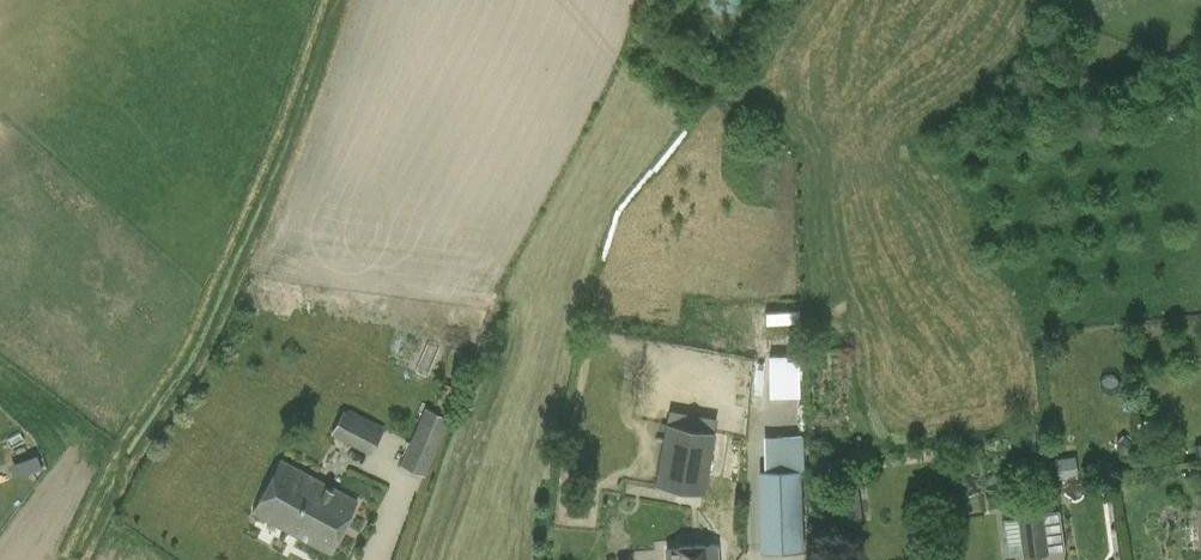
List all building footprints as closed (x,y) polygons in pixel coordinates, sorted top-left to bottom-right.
[(770,354),(771,395),(802,394),(801,353),(770,354)] [(447,383),(438,406),(446,409),(455,386),(447,383)] [(646,431),(636,482),(704,495),(715,432),(719,406),(672,398),(672,399),(642,394),(636,429),(646,431)] [(337,422),(331,433),(371,454),(386,426),(336,401),(328,417),(337,422)] [(425,406),(400,465),(426,476),(450,417),(425,406)] [(760,552),(804,551),(801,470),(806,470),(806,435),(747,436),(747,470),(758,470),(760,552)] [(43,467),(37,454),(10,465),(15,478),(43,467)] [(281,459),(252,512),(329,553),(358,501),(281,459)] [(1066,551),(1060,509),(1017,515),(1023,557),(1066,551)] [(667,559),(717,559),(716,545),(667,549),(667,559)]
